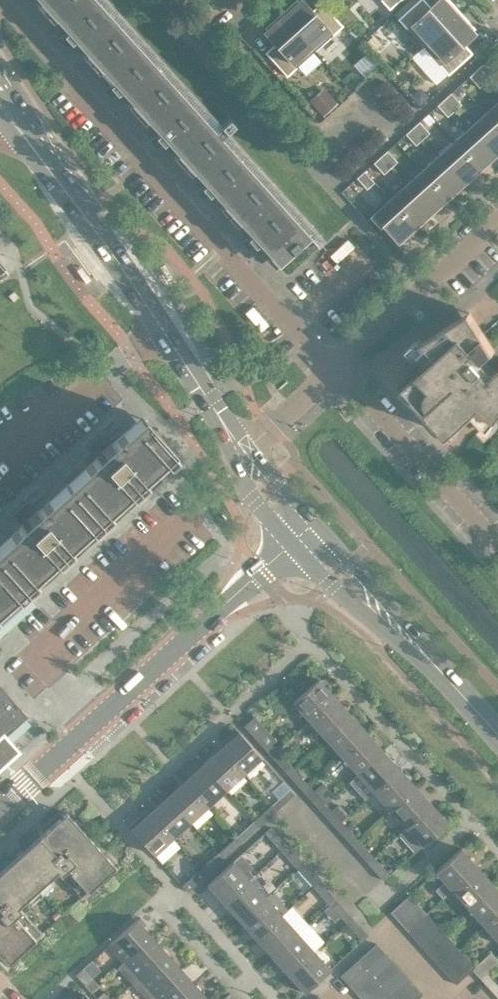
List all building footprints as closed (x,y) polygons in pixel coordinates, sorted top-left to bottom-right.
[(47,9),(57,0),(38,0),(47,9)] [(47,9),(66,31),(62,34),(63,34),(60,37),(66,44),(69,42),(70,42),(74,39),(93,60),(130,26),(106,0),(57,0),(47,9)] [(314,50),(341,25),(323,5),(314,13),(302,0),(300,0),(298,2),(296,0),(295,0),(280,13),(314,50)] [(333,1),(327,0),(324,3),(330,10),(336,4),(333,1)] [(389,8),(398,0),(381,0),(389,8)] [(393,13),(398,18),(416,2),(414,0),(408,0),(393,13)] [(423,46),(460,12),(449,0),(437,0),(427,9),(418,0),(416,2),(398,18),(423,46)] [(471,30),(474,28),(460,12),(423,46),(448,73),(468,55),(459,46),(474,33),(471,30)] [(286,75),(314,50),(280,13),(265,27),(267,30),(264,32),(277,46),(268,55),(286,75)] [(176,77),(130,26),(93,60),(112,81),(108,84),(109,85),(106,88),(112,95),(115,92),(116,93),(119,90),(139,111),(176,77)] [(476,69),(486,81),(493,74),(482,63),(476,69)] [(479,87),(486,81),(476,69),(469,76),(479,87)] [(165,140),(184,162),(230,120),(228,117),(219,125),(176,77),(139,111),(158,132),(154,135),(155,136),(152,139),(158,146),(161,143),(162,144),(165,140)] [(459,84),(454,88),(459,94),(464,89),(459,84)] [(322,90),(310,101),(323,115),(335,104),(322,90)] [(411,96),(419,105),(427,97),(422,92),(417,92),(411,96)] [(450,92),(443,98),(454,110),(461,103),(450,92)] [(454,110),(443,98),(437,104),(447,116),(454,110)] [(486,112),(497,126),(497,101),(486,112)] [(486,112),(470,127),(494,154),(497,151),(497,126),(486,112)] [(211,191),(230,212),(268,179),(224,131),(233,123),(230,120),(184,162),(204,183),(200,186),(201,187),(198,189),(204,197),(207,194),(208,194),(211,191)] [(419,121),(412,127),(422,138),(429,132),(419,121)] [(412,127),(405,133),(415,144),(422,138),(412,127)] [(485,163),(494,154),(470,127),(454,141),(477,168),(484,162),(485,163)] [(471,174),(477,168),(454,141),(437,156),(462,183),(472,175),(471,174)] [(387,150),(380,156),(390,167),(397,161),(387,150)] [(390,167),(380,156),(373,162),(383,173),(390,167)] [(453,192),(462,183),(437,156),(421,170),(445,197),(452,191),(453,192)] [(366,188),(374,182),(364,170),(356,177),(366,188)] [(439,203),(445,197),(421,170),(405,185),(430,212),(439,204),(439,203)] [(321,238),(268,179),(230,212),(250,234),(246,237),(243,240),(250,247),(253,245),(254,245),(257,242),(277,264),(300,243),(307,250),(321,238)] [(421,221),(430,212),(405,185),(389,199),(413,226),(420,220),(421,221)] [(406,232),(413,226),(389,199),(370,217),(380,228),(383,226),(397,242),(407,233),(406,232)] [(497,435),(497,436),(497,319),(484,332),(470,310),(422,341),(425,346),(420,351),(430,362),(398,391),(442,440),(474,411),(484,421),(479,425),(492,439),(497,435)] [(96,456),(66,483),(97,517),(172,449),(162,438),(152,426),(151,427),(141,415),(110,443),(110,442),(109,443),(108,441),(105,438),(92,450),(93,451),(93,452),(96,454),(95,455),(96,456)] [(0,543),(0,560),(22,585),(97,517),(66,483),(36,510),(35,509),(34,510),(30,506),(17,517),(18,518),(19,519),(21,522),(20,523),(21,524),(0,543)] [(22,585),(0,560),(0,605),(22,585)] [(29,599),(33,595),(32,595),(32,596),(28,591),(28,590),(27,590),(26,589),(22,585),(0,605),(0,625),(29,599)] [(308,720),(334,696),(318,678),(292,702),(308,720)] [(24,718),(27,715),(9,695),(0,685),(0,740),(24,718)] [(308,720),(324,738),(351,714),(334,696),(308,720)] [(351,714),(324,738),(340,756),(367,732),(351,714)] [(244,725),(270,755),(276,749),(271,743),(275,739),(254,716),(244,725)] [(238,730),(219,747),(243,773),(262,757),(238,730)] [(340,756),(356,773),(383,750),(367,732),(340,756)] [(243,773),(219,747),(202,763),(226,789),(243,773)] [(286,772),(292,767),(276,749),(270,755),(286,772)] [(383,750),(356,773),(372,791),(399,767),(383,750)] [(202,763),(184,779),(208,806),(226,789),(202,763)] [(286,772),(302,790),(308,785),(292,767),(286,772)] [(372,791),(389,809),(415,785),(399,767),(372,791)] [(190,822),(208,806),(184,779),(166,795),(190,822)] [(324,803),(308,785),(302,790),(318,808),(324,803)] [(389,809),(405,827),(431,803),(415,785),(389,809)] [(289,787),(271,804),(276,810),(295,793),(289,787)] [(172,838),(190,822),(166,795),(148,811),(172,838)] [(318,808),(334,826),(340,820),(324,803),(318,808)] [(448,821),(431,803),(405,827),(397,834),(414,852),(448,821)] [(271,804),(265,809),(253,820),(259,826),(276,810),(271,804)] [(66,811),(12,860),(37,888),(56,871),(80,897),(115,866),(66,811)] [(154,854),(172,838),(148,811),(140,818),(138,816),(129,824),(131,827),(130,828),(154,854)] [(241,842),(259,826),(253,820),(235,836),(241,842)] [(334,826),(339,831),(351,843),(356,838),(340,820),(334,826)] [(264,832),(281,850),(287,845),(270,826),(264,832)] [(223,858),(241,842),(235,836),(218,852),(223,858)] [(351,843),(367,861),(373,856),(356,838),(351,843)] [(303,863),(287,845),(281,850),(297,868),(303,863)] [(435,890),(442,898),(451,889),(477,866),(460,847),(434,871),(444,882),(435,890)] [(205,874),(211,869),(223,858),(218,852),(200,868),(205,874)] [(206,884),(223,902),(249,878),(244,873),(252,866),(241,853),(206,884)] [(389,874),(373,856),(367,861),(383,880),(389,874)] [(12,860),(0,871),(0,956),(7,964),(42,932),(18,906),(37,888),(12,860)] [(297,868),(313,886),(319,880),(303,863),(297,868)] [(451,889),(467,907),(493,883),(477,866),(451,889)] [(187,891),(205,874),(200,868),(181,885),(187,891)] [(265,896),(249,878),(223,902),(239,920),(265,896)] [(335,898),(319,880),(313,886),(329,904),(335,898)] [(483,925),(497,911),(497,889),(493,883),(467,907),(483,925)] [(270,892),(265,896),(239,920),(255,938),(281,914),(287,909),(283,903),(283,901),(275,893),(271,892),(270,892)] [(390,911),(398,920),(416,903),(409,894),(390,911)] [(335,898),(329,904),(345,921),(351,916),(335,898)] [(425,912),(416,903),(398,920),(407,929),(425,912)] [(483,925),(497,942),(497,911),(483,925)] [(415,939),(434,922),(425,912),(407,929),(415,939)] [(297,932),(281,914),(255,938),(271,956),(297,932)] [(367,934),(351,916),(345,921),(361,940),(367,934)] [(136,919),(108,945),(123,962),(151,936),(136,919)] [(441,930),(434,922),(415,939),(423,947),(441,930)] [(430,956),(449,939),(441,930),(423,947),(430,956)] [(271,956),(287,974),(314,950),(297,932),(271,956)] [(166,952),(151,936),(123,962),(138,978),(166,952)] [(363,939),(338,964),(344,970),(370,945),(363,939)] [(458,948),(449,939),(430,956),(439,965),(458,948)] [(383,951),(376,943),(358,959),(365,967),(383,951)] [(448,975),(466,958),(458,948),(439,965),(448,975)] [(314,950),(287,974),(304,992),(330,968),(314,950)] [(383,951),(365,967),(373,976),(391,960),(383,951)] [(490,951),(474,966),(472,968),(472,969),(496,996),(497,994),(497,986),(486,972),(497,961),(497,960),(490,951)] [(166,952),(138,978),(152,994),(180,968),(166,952)] [(474,966),(466,958),(448,975),(455,983),(472,969),(472,968),(474,966)] [(340,975),(348,984),(365,967),(358,959),(340,975)] [(398,968),(391,960),(373,976),(380,984),(398,968)] [(365,967),(348,984),(355,992),(373,976),(365,967)] [(82,968),(76,974),(84,984),(91,978),(82,968)] [(157,998),(179,998),(195,984),(180,968),(152,994),(157,998)] [(380,984),(388,992),(397,984),(406,976),(398,968),(380,984)] [(362,998),(364,998),(380,984),(373,976),(355,992),(362,998)] [(397,984),(410,998),(415,998),(421,994),(406,976),(397,984)] [(195,984),(179,998),(208,998),(195,984)] [(388,992),(380,984),(364,998),(381,998),(388,992)] [(397,984),(388,992),(394,998),(410,998),(397,984)]
